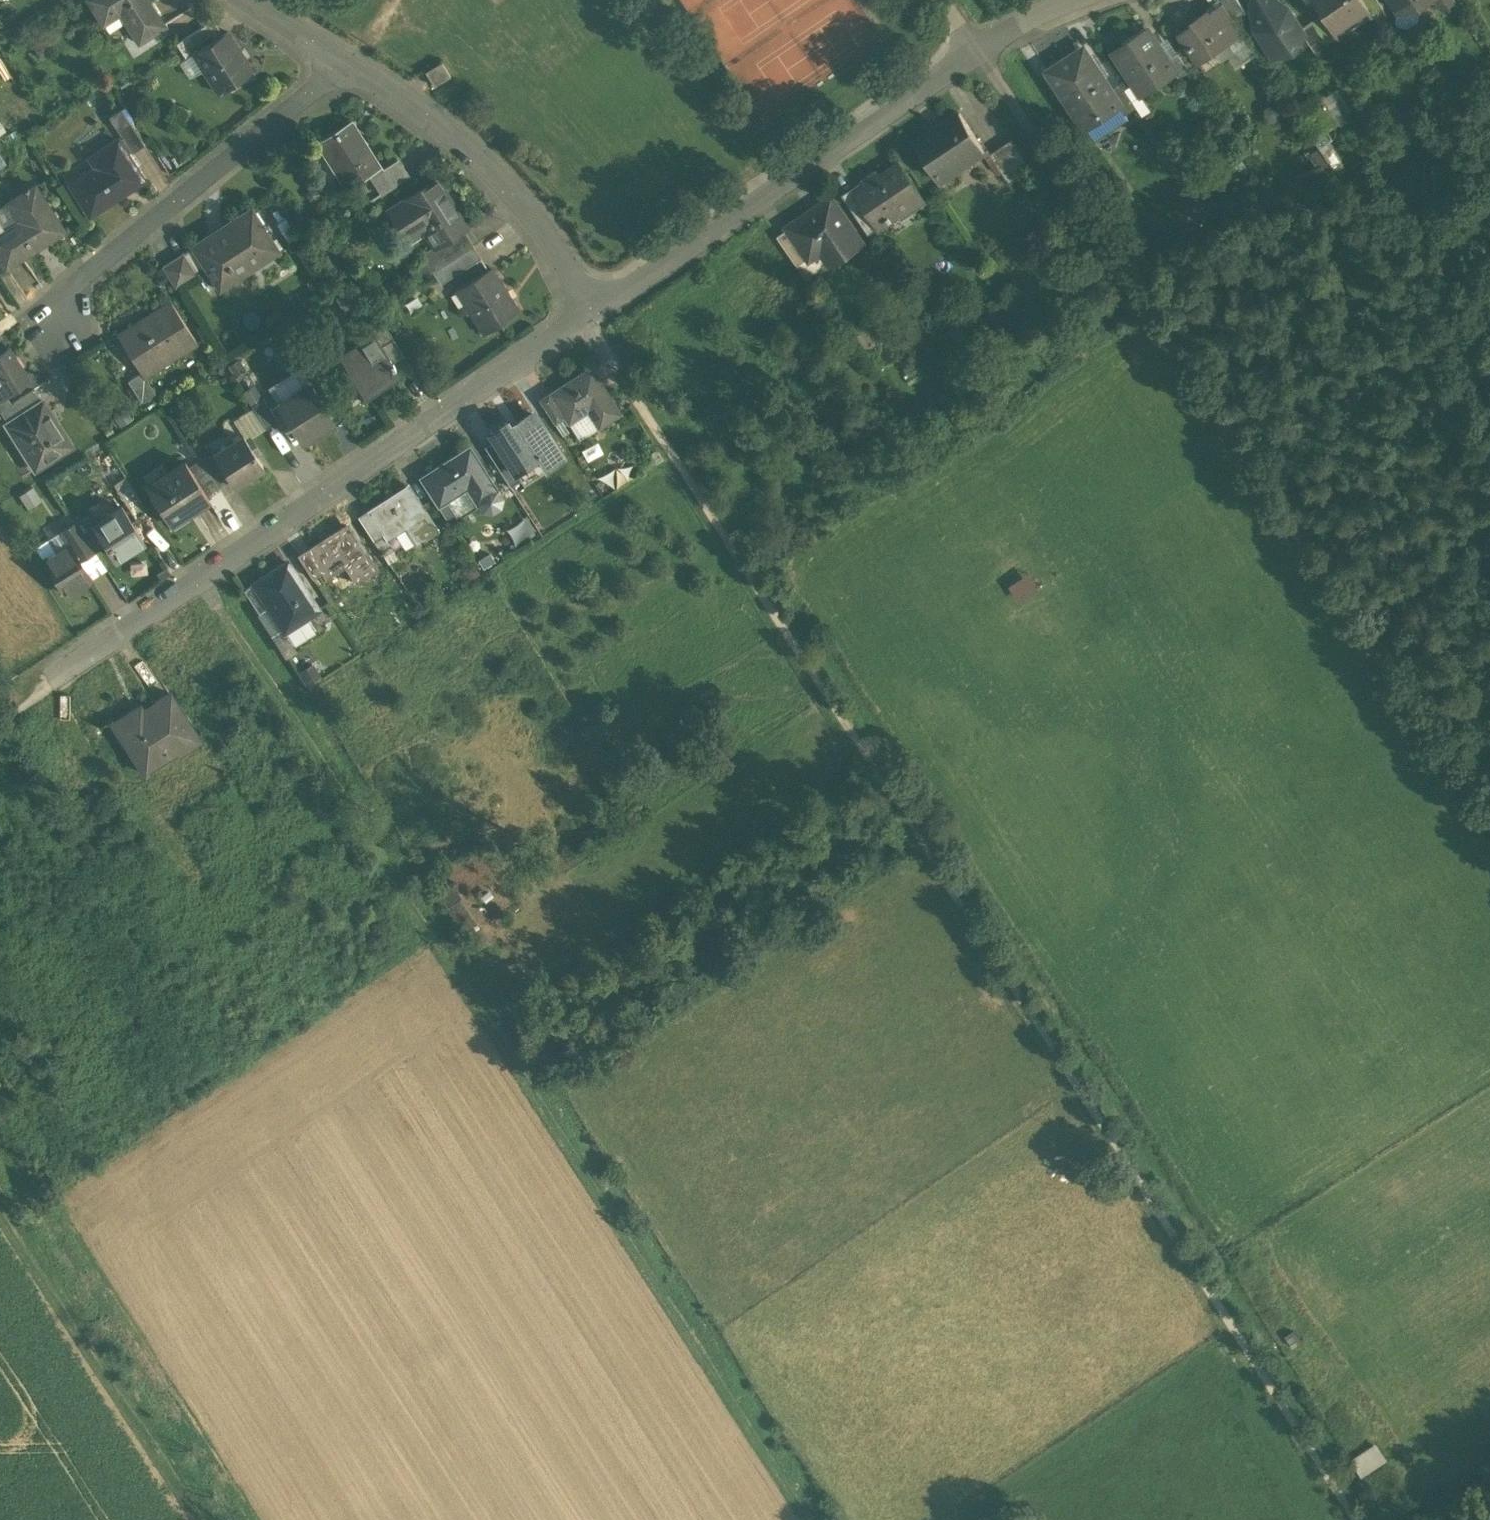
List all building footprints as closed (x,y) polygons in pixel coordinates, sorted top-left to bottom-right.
[(102,21),(120,9),(140,43),(166,27),(149,0),(89,0),(102,21)] [(1239,0),(1222,0),(1224,3),(1234,19),(1246,11),(1239,0)] [(1277,0),(1256,0),(1254,2),(1255,30),(1262,30),(1262,34),(1272,49),(1301,30),(1301,29),(1291,15),(1287,13),(1291,7),(1277,0)] [(1323,14),(1338,36),(1339,35),(1335,29),(1367,8),(1371,14),(1372,13),(1364,0),(1315,0),(1323,14)] [(1378,0),(1364,0),(1372,13),(1382,7),(1378,0)] [(1399,10),(1407,5),(1418,7),(1429,0),(1392,0),(1399,10)] [(1455,0),(1435,0),(1441,10),(1456,0),(1455,0)] [(1234,19),(1224,3),(1209,13),(1229,43),(1244,33),(1234,19)] [(1200,19),(1180,32),(1199,62),(1229,43),(1209,13),(1207,10),(1198,16),(1200,19)] [(1338,36),(1323,14),(1313,20),(1328,43),(1338,36)] [(1301,29),(1301,30),(1304,35),(1316,51),(1328,43),(1313,20),(1301,29)] [(212,22),(177,44),(186,59),(194,54),(200,50),(221,37),(212,22)] [(1168,58),(1148,29),(1145,30),(1143,28),(1128,38),(1130,41),(1114,51),(1134,82),(1142,94),(1176,72),(1168,58)] [(1301,30),(1272,49),(1276,54),(1294,51),(1304,35),(1301,30)] [(221,37),(200,50),(211,68),(205,72),(219,93),(254,71),(229,32),(221,37)] [(1111,89),(1085,50),(1073,58),(1069,56),(1061,62),(1061,66),(1051,73),(1083,123),(1117,100),(1118,100),(1114,94),(1111,89)] [(1190,71),(1178,52),(1168,58),(1176,72),(1179,78),(1190,71)] [(194,54),(186,59),(180,64),(188,78),(205,72),(194,54)] [(441,63),(426,73),(427,73),(435,85),(434,86),(435,86),(450,77),(441,63)] [(1142,94),(1134,82),(1125,88),(1124,89),(1132,101),(1133,100),(1142,94)] [(1125,88),(1121,83),(1111,89),(1114,94),(1118,100),(1117,100),(1126,114),(1137,107),(1133,100),(1132,101),(1124,89),(1125,88)] [(1342,86),(1332,93),(1345,113),(1355,106),(1342,86)] [(1315,108),(1303,116),(1315,135),(1334,123),(1328,114),(1322,117),(1315,108)] [(145,146),(122,110),(109,118),(132,154),(145,146)] [(960,112),(914,142),(939,179),(984,149),(960,112)] [(354,122),(335,134),(334,132),(318,142),(348,190),(381,168),(367,146),(368,145),(354,122)] [(1009,133),(987,147),(1010,181),(1032,167),(1009,133)] [(119,140),(91,159),(97,168),(71,184),(91,215),(144,181),(119,140)] [(398,161),(372,178),(383,195),(409,178),(398,161)] [(875,169),(861,179),(865,185),(856,191),(879,226),(887,221),(888,222),(892,219),(891,218),(900,212),(898,209),(907,202),(912,210),(925,201),(898,162),(879,175),(875,169)] [(437,179),(387,211),(402,235),(419,224),(433,246),(434,248),(462,230),(467,227),(437,179)] [(36,187),(33,188),(32,187),(25,191),(26,193),(12,201),(26,222),(20,226),(18,223),(4,232),(0,234),(0,260),(5,269),(63,233),(36,187)] [(879,226),(856,191),(845,199),(868,234),(879,226)] [(830,199),(788,227),(809,257),(825,247),(834,260),(859,242),(830,199)] [(252,210),(193,247),(194,248),(205,264),(222,291),(239,280),(234,272),(276,247),(252,210)] [(1175,219),(1154,226),(1158,238),(1179,231),(1175,219)] [(809,257),(788,227),(776,235),(797,266),(809,257)] [(462,230),(434,248),(433,246),(421,255),(433,272),(473,247),(462,230)] [(473,247),(433,272),(441,285),(481,259),(473,247)] [(194,248),(183,256),(193,271),(205,264),(194,248)] [(183,256),(163,268),(176,287),(196,275),(193,271),(183,256)] [(491,268),(456,290),(483,333),(518,310),(491,268)] [(334,299),(345,317),(364,305),(353,287),(334,299)] [(171,303),(118,336),(137,366),(174,343),(180,352),(196,342),(171,303)] [(392,337),(379,316),(366,325),(373,337),(374,336),(380,345),(392,337)] [(373,337),(339,357),(340,359),(345,355),(371,395),(366,398),(367,400),(400,378),(394,368),(396,367),(393,362),(391,363),(380,345),(374,336),(373,337)] [(404,355),(392,337),(380,345),(391,363),(393,362),(404,355)] [(0,352),(0,396),(4,393),(26,379),(7,348),(0,352)] [(620,413),(604,388),(601,390),(588,370),(539,401),(554,423),(564,416),(568,423),(590,409),(600,426),(620,413)] [(143,371),(128,380),(142,400),(156,390),(143,371)] [(308,383),(278,402),(281,406),(302,441),(332,421),(308,383)] [(11,404),(1,410),(9,423),(43,402),(35,388),(11,404)] [(271,392),(263,397),(272,412),(281,406),(278,402),(271,392)] [(0,396),(0,411),(1,410),(11,404),(4,393),(0,396)] [(272,412),(263,397),(251,405),(265,428),(277,420),(272,412)] [(9,423),(8,424),(21,445),(25,443),(39,465),(36,468),(37,469),(74,446),(45,400),(43,402),(9,423)] [(527,409),(479,439),(493,461),(503,454),(508,461),(526,450),(537,466),(559,452),(543,426),(539,429),(527,409)] [(590,409),(568,423),(567,424),(577,441),(600,426),(590,409)] [(8,424),(9,423),(1,410),(0,411),(0,429),(8,424)] [(215,454),(214,455),(230,480),(233,485),(263,466),(243,436),(215,454)] [(479,468),(466,447),(418,478),(433,501),(444,494),(448,500),(468,487),(483,510),(492,512),(500,507),(502,498),(498,492),(499,492),(482,466),(479,468)] [(109,450),(96,458),(103,468),(115,460),(109,450)] [(526,450),(508,461),(505,463),(516,480),(537,466),(526,450)] [(215,454),(213,452),(201,460),(218,488),(230,480),(214,455),(215,454)] [(218,488),(201,460),(188,468),(206,496),(218,488)] [(185,463),(147,487),(170,522),(186,512),(187,513),(208,499),(206,496),(188,468),(185,463)] [(125,475),(114,483),(137,519),(148,512),(125,475)] [(405,487),(368,511),(382,532),(381,533),(381,534),(385,539),(406,525),(417,544),(438,531),(421,504),(418,506),(405,487)] [(121,505),(95,523),(116,557),(144,539),(121,505)] [(382,532),(368,511),(358,517),(372,538),(381,533),(382,532)] [(95,551),(76,521),(59,532),(67,545),(69,544),(80,561),(95,551)] [(344,526),(308,550),(322,572),(321,573),(325,578),(345,565),(357,583),(377,570),(360,544),(357,546),(344,526)] [(381,533),(372,538),(387,563),(396,557),(385,539),(381,534),(381,533)] [(67,545),(44,560),(65,594),(91,578),(80,561),(69,544),(67,545)] [(322,572),(308,550),(298,556),(312,578),(321,573),(322,572)] [(287,562),(254,584),(269,607),(284,632),(285,631),(306,617),(317,610),(287,562)] [(1006,583),(1018,599),(1037,585),(1025,569),(1006,583)] [(269,607),(254,584),(244,591),(259,614),(269,607)] [(306,617),(285,631),(293,645),(315,631),(306,617)] [(170,693),(135,716),(131,711),(113,723),(146,774),(160,765),(156,759),(176,746),(179,752),(199,739),(170,693)] [(460,894),(445,904),(469,940),(483,930),(460,894)] [(1358,1475),(1386,1460),(1376,1441),(1347,1457),(1358,1475)]
